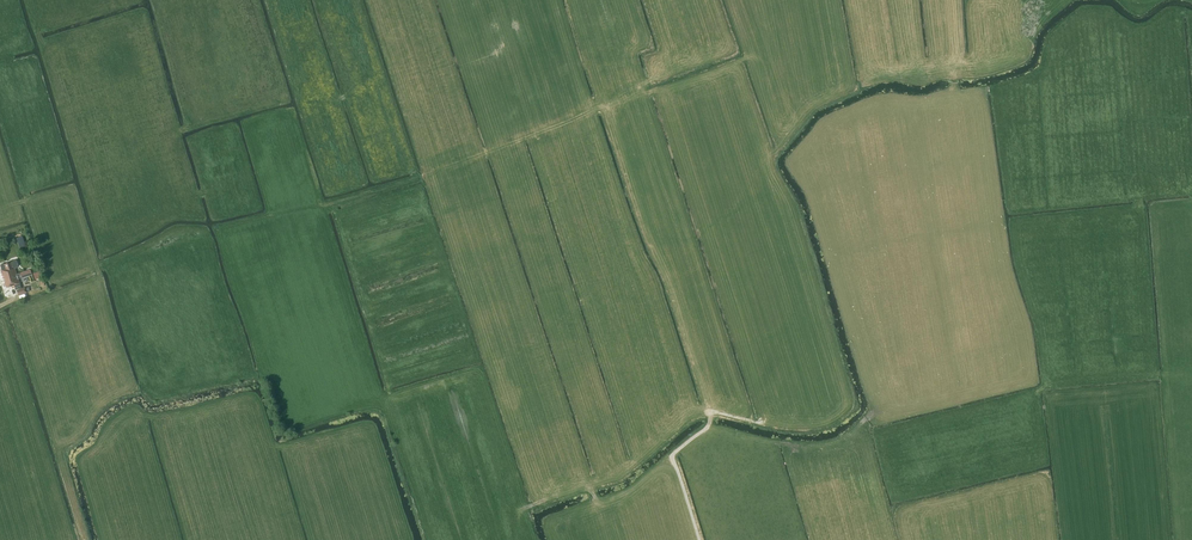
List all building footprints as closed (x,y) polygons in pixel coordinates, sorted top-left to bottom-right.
[(16,268),(18,265),(16,260),(10,262),(5,264),(1,265),(2,270),(1,270),(6,288),(8,287),(8,288),(12,287),(11,285),(14,284),(16,289),(21,288),(18,279),(32,274),(31,270),(17,274),(15,268),(16,268)] [(27,292),(26,287),(17,289),(19,295),(27,292)]
